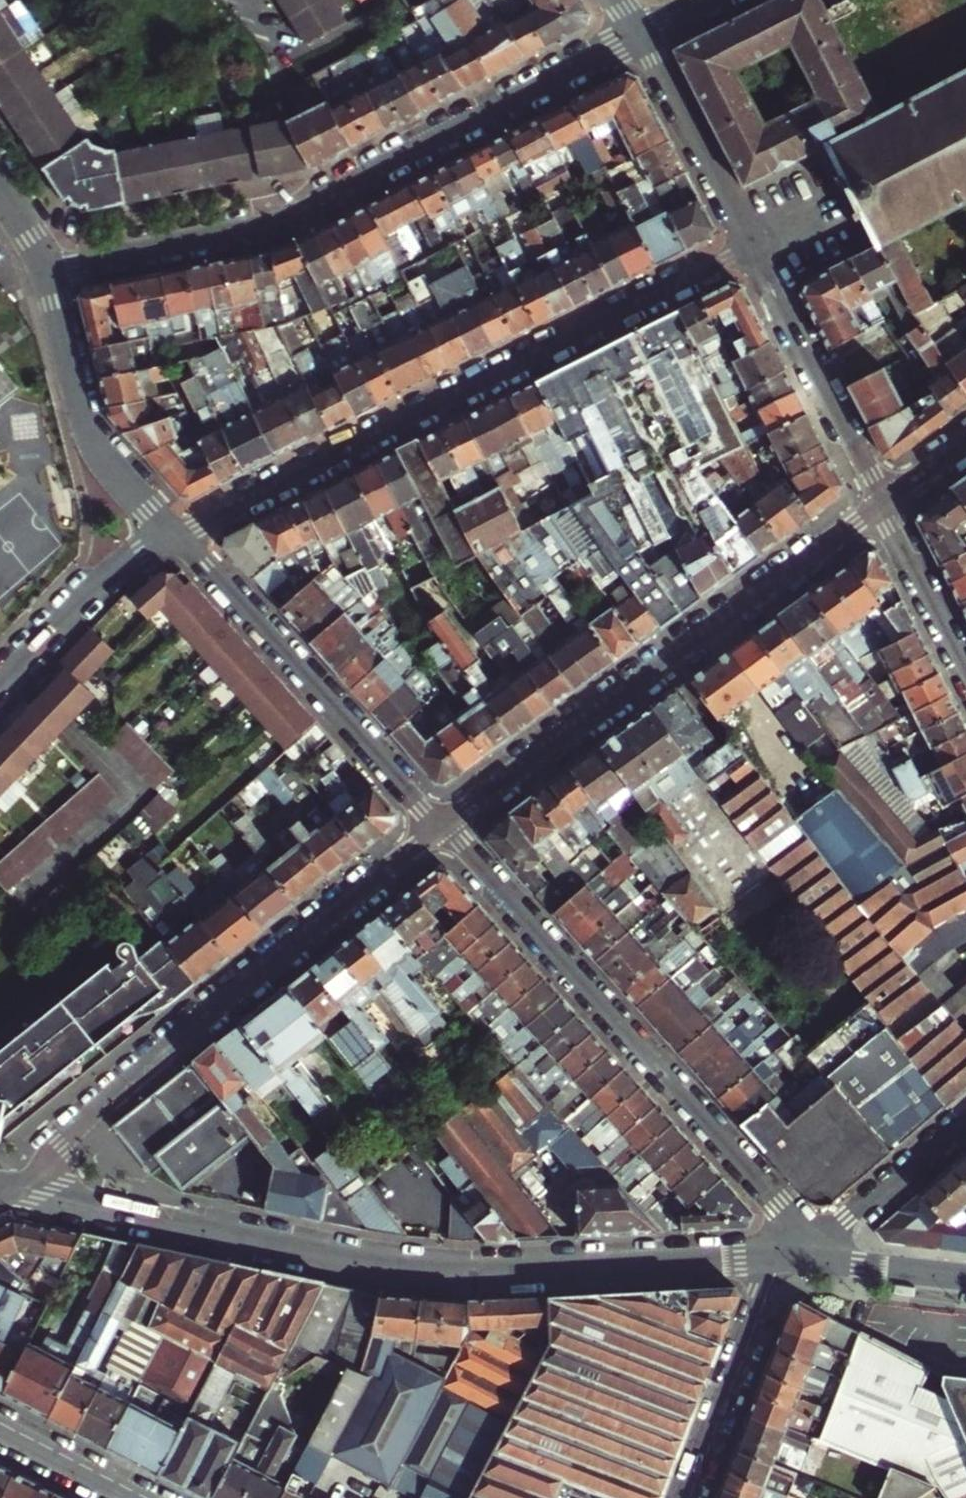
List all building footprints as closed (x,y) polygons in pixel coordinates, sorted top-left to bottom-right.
[(292,15),(308,42),(355,18),(345,0),(282,0),(292,15)] [(465,89),(491,75),(439,0),(403,0),(417,21),(431,14),(448,37),(435,46),(439,53),(465,89)] [(499,14),(486,22),(475,19),(463,1),(464,0),(439,0),(491,75),(527,56),(499,14)] [(499,14),(527,56),(549,45),(536,26),(526,12),(519,16),(510,2),(504,5),(501,0),(490,0),(489,0),(499,14)] [(536,26),(578,0),(541,0),(535,4),(537,7),(526,12),(536,26)] [(536,26),(549,45),(585,26),(591,14),(581,0),(578,0),(536,26)] [(746,187),(827,146),(885,116),(826,0),(775,0),(676,49),(746,187)] [(65,201),(69,198),(73,204),(76,206),(80,207),(88,206),(89,211),(308,166),(309,168),(351,147),(328,101),(286,123),(285,120),(117,154),(116,151),(107,153),(96,145),(91,137),(89,139),(22,37),(30,32),(13,5),(4,10),(0,4),(0,102),(65,201)] [(409,26),(400,31),(442,100),(465,89),(439,53),(427,57),(409,26)] [(411,66),(397,73),(420,112),(442,100),(400,31),(392,35),(395,39),(389,42),(386,38),(378,42),(387,56),(390,62),(392,64),(401,60),(411,66)] [(387,56),(378,42),(363,50),(371,65),(387,56)] [(363,50),(348,58),(353,67),(356,72),(356,73),(371,65),(363,50)] [(348,58),(332,66),(339,79),(343,77),(341,73),(353,67),(348,58)] [(374,70),(375,73),(381,83),(383,82),(403,121),(420,112),(397,73),(392,64),(390,62),(374,70)] [(314,75),(321,88),(339,79),(332,66),(314,75)] [(369,138),(385,130),(360,81),(356,73),(356,72),(346,77),(353,92),(356,91),(357,95),(349,99),(369,138)] [(360,81),(385,130),(403,121),(383,82),(381,83),(375,73),(360,81)] [(662,121),(640,77),(629,73),(604,85),(620,117),(617,119),(625,134),(597,148),(604,161),(621,151),(628,141),(627,139),(662,121)] [(902,235),(965,202),(965,75),(885,116),(827,146),(831,153),(832,153),(835,154),(841,167),(840,170),(841,174),(837,176),(840,183),(845,181),(847,184),(852,186),(859,199),(857,204),(859,209),(855,211),(859,220),(864,218),(865,220),(869,221),(874,230),(873,235),(875,238),(874,239),(877,246),(879,244),(902,235)] [(620,117),(604,85),(589,93),(605,125),(600,127),(600,135),(615,127),(615,124),(614,120),(617,119),(620,117)] [(328,101),(351,147),(369,138),(349,99),(343,102),(335,87),(323,92),(328,101)] [(605,125),(589,93),(573,101),(592,139),(600,135),(600,127),(605,125)] [(573,101),(543,116),(561,152),(579,143),(583,150),(585,155),(581,158),(586,167),(578,171),(579,173),(573,176),(575,181),(595,172),(606,165),(604,161),(597,148),(592,139),(573,101)] [(543,116),(509,133),(543,198),(546,197),(566,187),(575,181),(573,176),(565,160),(561,152),(543,116)] [(672,140),(662,121),(627,139),(628,141),(621,151),(604,161),(606,165),(609,171),(672,140)] [(504,170),(515,165),(522,177),(530,194),(519,200),(524,209),(527,207),(543,198),(509,133),(490,143),(504,170)] [(682,160),(672,140),(609,171),(616,184),(638,173),(642,181),(647,178),(644,173),(649,171),(651,176),(682,160)] [(471,152),(489,189),(509,180),(504,170),(490,143),(471,152)] [(583,150),(579,143),(561,152),(565,160),(583,150)] [(471,152),(453,162),(486,228),(489,226),(504,219),(500,210),(489,189),(471,152)] [(616,184),(618,188),(658,264),(688,249),(657,187),(688,171),(682,160),(651,176),(649,171),(644,173),(647,178),(642,181),(638,173),(616,184)] [(486,228),(453,162),(434,171),(468,238),(486,228)] [(511,183),(522,177),(515,165),(504,170),(509,180),(511,183)] [(616,184),(609,171),(606,165),(595,172),(606,194),(618,188),(616,184)] [(468,238),(434,171),(414,181),(448,248),(457,243),(468,238)] [(716,226),(688,171),(657,187),(688,249),(712,237),(716,226)] [(414,181),(391,193),(407,225),(419,219),(422,225),(437,254),(448,248),(414,181)] [(627,226),(610,234),(632,278),(658,264),(618,188),(606,194),(620,222),(627,226)] [(370,204),(401,266),(404,271),(418,264),(409,246),(400,229),(407,225),(391,193),(370,204)] [(596,296),(615,286),(594,243),(577,209),(569,194),(558,199),(578,239),(584,241),(586,246),(574,252),(596,296)] [(531,216),(550,206),(546,197),(543,198),(527,207),(531,216)] [(593,201),(596,208),(601,205),(597,199),(593,201)] [(504,219),(508,216),(524,209),(519,200),(500,210),(504,219)] [(370,204),(352,213),(389,287),(401,281),(395,269),(401,266),(370,204)] [(389,287),(352,213),(334,222),(356,265),(365,261),(373,276),(364,281),(372,296),(389,287)] [(632,278),(610,234),(600,215),(590,220),(597,235),(603,237),(594,243),(615,286),(632,278)] [(536,226),(577,305),(596,296),(574,252),(561,259),(558,254),(561,247),(547,220),(536,226)] [(356,265),(334,222),(316,231),(338,275),(348,270),(356,265)] [(422,225),(412,230),(418,241),(424,254),(430,251),(432,256),(437,254),(422,225)] [(558,314),(577,305),(536,226),(525,231),(538,258),(546,261),(549,266),(536,271),(558,314)] [(316,231),(299,240),(331,305),(335,315),(350,307),(354,305),(346,290),(337,295),(329,279),(338,275),(316,231)] [(902,235),(879,244),(914,313),(914,314),(936,302),(902,235)] [(474,249),(468,238),(457,243),(463,254),(474,249)] [(538,324),(558,314),(536,271),(523,278),(521,272),(523,266),(509,239),(498,245),(505,258),(538,324)] [(299,240),(275,250),(282,283),(301,279),(308,294),(291,300),(289,293),(284,293),(290,321),(307,315),(331,305),(299,240)] [(424,254),(418,241),(409,246),(418,264),(422,261),(420,256),(424,254)] [(877,246),(852,258),(870,294),(885,286),(890,296),(910,333),(921,325),(917,318),(914,314),(914,313),(879,244),(877,246)] [(282,283),(275,250),(253,254),(260,289),(273,287),(277,307),(264,310),(268,326),(279,324),(288,322),(290,321),(284,293),(282,283)] [(260,289),(253,254),(228,259),(237,305),(252,302),(256,323),(257,328),(268,326),(264,310),(260,289)] [(517,335),(538,324),(505,258),(484,269),(517,335)] [(852,258),(830,270),(849,306),(850,308),(863,332),(878,324),(875,317),(869,320),(861,305),(872,299),(870,294),(852,258)] [(237,305),(228,259),(210,263),(224,335),(240,331),(239,326),(241,326),(237,305)] [(210,263),(188,267),(196,309),(209,307),(206,313),(210,333),(201,334),(202,339),(217,336),(224,335),(210,263)] [(467,264),(449,273),(452,280),(471,270),(467,264)] [(364,281),(356,265),(348,270),(356,286),(364,281)] [(474,303),(496,346),(517,335),(484,269),(482,265),(476,268),(479,274),(474,277),(484,298),(474,303)] [(188,267),(164,272),(178,344),(188,342),(186,329),(188,328),(187,324),(185,311),(196,309),(188,267)] [(474,357),(496,346),(474,303),(484,298),(474,277),(471,270),(452,280),(449,273),(443,276),(454,298),(462,294),(468,306),(460,310),(452,314),(474,357)] [(845,308),(849,306),(830,270),(808,281),(803,294),(831,348),(863,332),(850,308),(838,314),(835,308),(843,304),(845,308)] [(178,344),(164,272),(139,277),(148,322),(163,319),(164,326),(168,346),(178,344)] [(148,322),(139,277),(114,282),(126,340),(134,338),(130,322),(137,321),(140,336),(151,333),(150,329),(148,322)] [(397,305),(416,296),(407,278),(401,281),(389,287),(395,301),(397,305)] [(301,279),(282,283),(284,293),(289,293),(291,300),(308,294),(301,279)] [(364,281),(356,286),(346,290),(354,305),(371,296),(372,296),(364,281)] [(126,340),(114,282),(88,287),(82,296),(95,347),(126,340)] [(772,340),(745,285),(731,282),(703,297),(734,359),(772,340)] [(885,286),(870,294),(872,299),(875,304),(890,296),(885,286)] [(273,287),(260,289),(264,310),(277,307),(273,287)] [(378,310),(395,301),(389,287),(372,296),(371,296),(378,310)] [(938,302),(965,340),(965,294),(963,289),(938,302)] [(462,294),(454,298),(460,310),(468,306),(462,294)] [(362,319),(378,310),(371,296),(354,305),(350,307),(362,332),(365,330),(398,395),(417,386),(395,342),(385,348),(385,342),(379,330),(374,332),(371,326),(368,321),(364,323),(362,319)] [(734,359),(703,297),(693,302),(680,308),(697,344),(711,371),(734,359)] [(875,317),(876,317),(872,310),(876,307),(875,304),(872,299),(861,305),(869,320),(875,317)] [(419,301),(404,309),(407,315),(413,313),(418,324),(417,331),(431,325),(421,305),(419,301)] [(921,325),(965,389),(965,340),(938,302),(936,302),(914,314),(917,318),(921,325)] [(380,404),(359,361),(335,315),(331,305),(307,315),(318,337),(333,330),(340,343),(337,344),(348,366),(336,372),(358,416),(380,404)] [(872,310),(876,317),(880,315),(876,307),(872,310)] [(664,361),(697,344),(680,308),(539,380),(570,439),(589,430),(579,404),(604,391),(600,384),(660,355),(664,361)] [(434,377),(453,368),(431,325),(417,331),(418,324),(413,313),(407,315),(404,309),(400,311),(434,377)] [(434,377),(400,311),(396,313),(399,319),(394,322),(400,334),(406,337),(395,342),(417,386),(434,377)] [(474,357),(452,314),(449,315),(431,325),(453,368),(474,357)] [(883,322),(880,315),(876,317),(875,317),(878,324),(883,322)] [(148,322),(150,329),(164,326),(163,319),(148,322)] [(371,326),(374,332),(379,330),(385,342),(385,348),(395,342),(383,320),(371,326)] [(201,334),(198,322),(187,324),(188,328),(186,329),(188,342),(202,339),(201,334)] [(296,337),(288,322),(279,324),(287,341),(296,337)] [(312,438),(332,428),(291,347),(287,341),(279,324),(268,326),(257,328),(254,329),(312,438)] [(921,325),(910,333),(907,335),(928,364),(919,371),(936,393),(954,416),(965,407),(965,389),(921,325)] [(248,397),(277,456),(312,438),(254,329),(247,330),(240,331),(224,335),(217,336),(225,351),(237,345),(253,376),(257,374),(265,388),(248,397)] [(371,355),(359,361),(380,404),(398,395),(365,330),(362,332),(358,333),(361,338),(359,339),(364,351),(371,355)] [(95,347),(102,378),(136,370),(132,351),(145,348),(149,367),(157,366),(154,349),(151,333),(140,336),(134,338),(126,340),(95,347)] [(192,421),(195,428),(211,460),(223,483),(277,456),(248,397),(225,351),(205,355),(202,339),(188,342),(178,344),(168,346),(154,349),(157,366),(163,364),(189,358),(197,373),(183,381),(197,410),(199,409),(203,416),(192,421)] [(734,394),(747,388),(786,368),(772,340),(734,359),(711,371),(724,399),(734,394)] [(358,416),(336,372),(332,366),(321,371),(309,348),(306,349),(302,341),(291,347),(332,428),(358,416)] [(136,370),(149,367),(145,348),(132,351),(136,370)] [(4,404),(23,388),(20,384),(0,360),(0,407),(4,404)] [(102,378),(110,407),(144,398),(140,382),(150,380),(151,382),(153,383),(161,381),(167,392),(176,390),(163,364),(157,366),(149,367),(136,370),(102,378)] [(735,422),(798,390),(786,368),(747,388),(752,399),(740,405),(734,394),(724,399),(735,422)] [(850,387),(871,427),(907,408),(886,368),(850,387)] [(528,385),(512,393),(533,433),(549,425),(554,436),(552,438),(552,442),(565,466),(580,459),(570,439),(539,380),(528,385)] [(144,398),(110,407),(112,416),(127,433),(153,423),(149,410),(160,406),(163,408),(176,403),(181,412),(186,410),(176,390),(167,392),(144,398)] [(809,412),(798,390),(735,422),(746,444),(762,436),(769,433),(809,412)] [(484,408),(504,448),(510,460),(516,458),(519,464),(497,475),(499,478),(502,484),(525,529),(553,515),(570,506),(547,461),(529,470),(515,442),(533,433),(512,393),(484,408)] [(954,416),(936,393),(925,399),(907,408),(871,427),(885,454),(898,457),(954,416)] [(164,418),(160,406),(149,410),(153,423),(164,418)] [(497,451),(504,448),(484,408),(467,416),(494,468),(497,475),(519,464),(516,458),(510,460),(505,466),(497,451)] [(147,455),(170,442),(178,438),(174,429),(191,421),(186,410),(181,412),(164,418),(153,423),(127,433),(147,455)] [(809,412),(769,433),(776,449),(753,460),(759,471),(760,474),(766,471),(777,466),(824,442),(809,412)] [(494,468),(467,416),(443,428),(479,496),(502,484),(499,478),(489,483),(484,473),(494,468)] [(195,428),(186,433),(195,449),(182,456),(191,467),(198,467),(211,460),(195,428)] [(443,428),(423,438),(443,478),(456,471),(456,474),(461,484),(459,485),(464,495),(459,498),(462,504),(479,496),(443,428)] [(768,448),(762,436),(746,444),(752,456),(768,448)] [(423,438),(400,450),(433,516),(448,544),(458,564),(463,561),(478,554),(485,563),(507,594),(576,689),(616,660),(590,623),(571,595),(556,574),(568,566),(582,557),(553,515),(525,529),(502,484),(479,496),(462,504),(458,507),(454,500),(449,490),(443,478),(423,438)] [(194,498),(223,483),(211,460),(198,467),(191,467),(182,456),(170,442),(147,455),(184,496),(194,498)] [(831,457),(824,442),(777,466),(792,486),(796,483),(792,477),(831,457)] [(800,526),(772,488),(766,492),(754,475),(759,471),(753,460),(752,456),(746,444),(721,457),(736,478),(781,540),(800,526)] [(433,516),(400,450),(379,461),(418,540),(431,534),(424,520),(433,516)] [(844,483),(831,457),(792,477),(796,483),(792,486),(814,516),(842,496),(844,483)] [(356,472),(379,518),(392,511),(391,515),(408,549),(420,543),(418,540),(379,461),(356,472)] [(814,516),(792,486),(777,466),(766,471),(769,475),(765,478),(772,488),(800,526),(814,516)] [(456,471),(443,478),(449,490),(459,485),(461,484),(456,474),(456,471)] [(378,562),(396,554),(379,518),(356,472),(327,486),(376,585),(377,589),(387,584),(388,581),(378,562)] [(781,540),(736,478),(727,484),(717,472),(706,479),(736,519),(761,554),(781,540)] [(596,492),(591,481),(579,488),(584,498),(596,492)] [(955,489),(965,504),(965,481),(955,489)] [(347,574),(350,577),(365,595),(376,585),(327,486),(305,498),(329,547),(332,552),(334,557),(346,552),(352,563),(357,565),(347,574)] [(931,545),(952,532),(959,533),(963,539),(965,537),(965,504),(955,489),(921,513),(919,521),(931,545)] [(305,498),(291,505),(315,554),(329,547),(305,498)] [(459,498),(454,500),(458,507),(462,504),(459,498)] [(601,583),(621,568),(576,503),(570,506),(553,515),(582,557),(601,583)] [(315,554),(291,505),(276,513),(293,549),(292,549),(298,562),(315,554)] [(293,549),(276,513),(257,522),(289,573),(296,584),(300,581),(301,580),(295,568),(300,565),(298,562),(292,549),(293,549)] [(648,548),(621,568),(648,606),(663,595),(678,615),(701,597),(761,555),(761,554),(736,519),(704,540),(695,529),(648,548)] [(267,590),(289,573),(257,522),(230,535),(228,546),(267,590)] [(931,545),(942,565),(965,553),(965,537),(963,539),(959,533),(952,532),(931,545)] [(458,564),(448,544),(426,555),(436,575),(458,564)] [(869,550),(852,562),(881,603),(885,600),(887,602),(899,592),(878,551),(869,550)] [(334,557),(332,552),(325,563),(320,565),(320,566),(323,572),(336,561),(334,557)] [(942,565),(951,584),(965,576),(965,553),(942,565)] [(470,571),(485,563),(478,554),(463,561),(470,571)] [(590,623),(616,660),(642,641),(601,583),(582,557),(568,566),(582,586),(590,598),(593,600),(595,598),(605,612),(590,623)] [(323,572),(317,577),(309,584),(304,589),(300,592),(288,602),(282,607),(297,624),(332,593),(337,588),(334,584),(342,578),(345,581),(350,577),(347,574),(336,561),(323,572)] [(881,603),(852,562),(831,578),(882,648),(905,637),(881,603)] [(314,570),(317,577),(323,572),(320,566),(314,570)] [(556,574),(571,595),(582,586),(568,566),(556,574)] [(601,583),(642,641),(662,627),(648,606),(621,568),(601,583)] [(318,723),(182,570),(178,573),(176,572),(162,571),(132,598),(150,618),(162,608),(288,748),(318,723)] [(961,605),(965,602),(965,576),(951,584),(961,605)] [(351,589),(343,596),(338,601),(332,593),(297,624),(312,641),(363,596),(365,595),(350,577),(345,581),(351,589)] [(831,578),(811,592),(841,633),(855,623),(859,629),(854,633),(870,654),(882,648),(831,578)] [(300,592),(296,584),(282,595),(288,602),(300,592)] [(387,584),(377,589),(384,603),(393,598),(387,584)] [(338,601),(343,596),(337,588),(332,593),(338,601)] [(841,633),(811,592),(781,614),(821,669),(831,661),(828,657),(835,652),(855,679),(869,698),(862,703),(848,683),(837,691),(868,734),(877,730),(890,723),(902,717),(889,699),(876,681),(860,659),(841,633)] [(919,630),(899,592),(887,602),(885,600),(881,603),(905,637),(919,630)] [(554,705),(576,689),(507,594),(468,622),(484,644),(494,637),(496,641),(500,639),(504,646),(508,643),(554,705)] [(648,606),(662,627),(678,615),(663,595),(648,606)] [(363,596),(312,641),(326,656),(376,612),(363,596)] [(376,612),(326,656),(339,671),(394,623),(387,610),(385,612),(381,607),(376,612)] [(433,627),(513,735),(537,717),(503,670),(490,680),(478,664),(483,661),(445,609),(429,620),(433,627)] [(821,669),(781,614),(756,632),(818,717),(823,713),(820,709),(826,705),(818,694),(823,691),(812,675),(821,669)] [(339,671),(353,687),(403,642),(394,623),(339,671)] [(486,755),(513,735),(433,627),(404,643),(421,667),(427,675),(430,678),(441,670),(458,694),(466,695),(474,707),(459,718),(486,755)] [(92,628),(56,665),(63,672),(0,737),(0,796),(98,695),(85,683),(116,651),(92,628)] [(892,672),(930,653),(919,630),(905,637),(882,648),(870,654),(860,659),(876,681),(882,677),(876,666),(886,661),(892,672)] [(756,632),(732,649),(762,689),(769,699),(803,745),(826,727),(818,717),(756,632)] [(537,717),(554,705),(508,643),(504,646),(500,639),(496,641),(494,637),(484,644),(488,651),(496,645),(510,663),(502,669),(503,670),(537,717)] [(403,642),(353,687),(373,709),(407,680),(421,667),(404,643),(403,642)] [(732,649),(691,679),(735,737),(765,777),(776,769),(742,723),(755,714),(756,706),(750,698),(762,689),(732,649)] [(941,673),(930,653),(892,672),(899,684),(889,689),(882,677),(876,681),(889,699),(941,673)] [(902,717),(951,693),(941,673),(889,699),(902,717)] [(420,707),(431,697),(434,694),(439,690),(430,678),(427,675),(413,687),(407,680),(373,709),(392,732),(420,707)] [(869,698),(855,679),(848,683),(862,703),(869,698)] [(939,1000),(918,976),(859,905),(796,820),(765,777),(735,737),(722,746),(679,688),(653,706),(689,755),(775,871),(871,1001),(888,1024),(948,1104),(965,1088),(965,1032),(939,1000)] [(961,712),(951,693),(902,717),(890,723),(892,728),(898,726),(900,731),(904,729),(920,721),(925,730),(961,712)] [(420,707),(466,769),(486,755),(459,718),(449,725),(446,720),(447,717),(431,697),(420,707)] [(653,706),(601,745),(637,794),(689,755),(653,706)] [(447,784),(466,769),(420,707),(392,732),(437,783),(447,784)] [(965,732),(965,722),(961,712),(925,730),(928,737),(912,745),(903,749),(904,752),(908,761),(912,759),(965,732)] [(909,738),(925,730),(920,721),(904,729),(909,738)] [(156,788),(176,769),(129,722),(109,741),(156,788)] [(296,766),(331,737),(318,723),(288,748),(284,752),(296,766)] [(892,728),(890,723),(877,730),(881,737),(893,730),(892,728)] [(921,775),(912,759),(908,761),(896,767),(892,759),(887,749),(881,737),(877,730),(868,734),(865,736),(887,778),(891,777),(896,786),(902,782),(909,794),(917,797),(937,787),(940,793),(946,805),(962,796),(965,805),(965,753),(921,775)] [(928,737),(925,730),(909,738),(912,745),(928,737)] [(912,759),(921,775),(965,753),(965,732),(912,759)] [(887,778),(865,736),(841,748),(917,836),(934,827),(916,806),(940,793),(937,787),(917,797),(909,794),(902,782),(896,786),(891,777),(887,778)] [(346,754),(336,742),(324,753),(331,761),(328,764),(332,768),(335,765),(334,763),(346,754)] [(601,745),(571,767),(613,824),(615,827),(610,831),(629,852),(642,867),(656,882),(670,898),(684,913),(696,927),(721,909),(667,836),(649,849),(648,848),(646,849),(621,813),(640,799),(637,794),(601,745)] [(939,825),(934,827),(917,836),(841,748),(836,750),(816,761),(840,787),(906,862),(947,841),(939,825)] [(908,761),(904,752),(892,759),(896,767),(908,761)] [(331,761),(324,753),(315,761),(328,776),(331,774),(334,771),(332,768),(328,764),(331,761)] [(335,765),(332,768),(334,771),(331,774),(384,834),(397,823),(399,813),(346,754),(334,763),(335,765)] [(775,871),(689,755),(637,794),(640,799),(667,836),(721,909),(725,914),(740,903),(737,898),(775,871)] [(267,767),(235,795),(242,804),(266,783),(288,809),(297,802),(277,779),(267,767)] [(571,767),(551,782),(579,817),(590,832),(595,838),(613,824),(571,767)] [(297,802),(317,827),(347,863),(365,849),(335,813),(327,819),(318,808),(319,807),(288,769),(277,779),(297,802)] [(100,773),(0,861),(0,884),(8,892),(119,794),(100,773)] [(333,790),(323,799),(335,813),(365,849),(384,834),(331,774),(328,776),(324,779),(333,790)] [(551,782),(535,794),(582,854),(598,842),(595,838),(590,832),(583,837),(572,823),(579,817),(551,782)] [(959,863),(965,859),(965,832),(947,841),(906,862),(840,787),(796,820),(859,905),(918,976),(952,947),(965,940),(965,876),(959,863)] [(161,792),(141,811),(158,833),(180,812),(161,792)] [(582,854),(535,794),(511,812),(561,873),(574,863),(573,861),(581,855),(582,854)] [(489,839),(536,893),(555,878),(561,873),(511,812),(489,828),(489,839)] [(255,851),(263,860),(271,854),(272,849),(244,815),(233,824),(255,851)] [(347,863),(317,827),(309,832),(298,819),(289,827),(300,841),(268,867),(298,902),(347,863)] [(298,902),(268,867),(263,860),(255,851),(234,869),(199,826),(188,836),(234,891),(265,929),(298,902)] [(568,883),(578,894),(590,884),(601,875),(615,864),(598,842),(582,854),(581,855),(585,860),(590,857),(594,862),(568,883)] [(125,891),(162,937),(199,982),(232,955),(167,877),(156,864),(161,860),(153,850),(130,870),(138,879),(125,891)] [(629,852),(616,862),(630,877),(637,871),(642,867),(629,852)] [(112,875),(94,854),(33,908),(52,929),(112,875)] [(642,867),(637,871),(641,876),(633,883),(642,894),(656,882),(642,867)] [(178,868),(167,877),(232,955),(265,929),(234,891),(209,911),(205,907),(206,902),(178,868)] [(438,868),(414,887),(452,931),(481,905),(449,870),(438,868)] [(601,875),(590,884),(604,899),(613,892),(614,891),(601,875)] [(536,893),(555,914),(573,898),(555,878),(536,893)] [(641,895),(655,911),(670,898),(656,882),(642,894),(641,895)] [(578,894),(573,898),(555,914),(568,929),(604,899),(590,884),(578,894)] [(414,887),(384,912),(410,943),(429,929),(440,941),(452,931),(414,887)] [(604,899),(568,929),(583,945),(618,915),(627,907),(613,892),(604,899)] [(665,910),(675,921),(676,920),(684,913),(670,898),(655,911),(631,930),(596,959),(610,975),(656,936),(647,925),(665,910)] [(497,923),(481,905),(452,931),(440,941),(428,952),(422,957),(425,961),(431,968),(441,958),(456,945),(463,953),(497,923)] [(384,912),(358,932),(442,1035),(453,1026),(441,1012),(444,1010),(413,972),(425,961),(422,957),(417,951),(410,943),(384,912)] [(676,920),(690,936),(693,933),(698,929),(696,927),(684,913),(676,920)] [(618,915),(583,945),(596,959),(631,930),(618,915)] [(718,918),(700,931),(703,935),(712,944),(716,949),(718,946),(721,942),(723,934),(722,925),(721,921),(718,918)] [(513,941),(497,923),(463,953),(448,966),(437,975),(447,986),(457,977),(472,963),(479,971),(513,941)] [(698,929),(693,933),(698,939),(703,935),(700,931),(698,929)] [(442,1035),(358,932),(337,948),(368,988),(375,997),(383,990),(389,998),(401,1014),(420,1036),(429,1048),(444,1037),(442,1035)] [(690,936),(685,939),(699,955),(702,953),(712,944),(703,935),(698,939),(693,933),(690,936)] [(656,936),(610,975),(624,991),(671,952),(656,936)] [(162,937),(140,955),(134,943),(129,941),(126,941),(123,943),(121,945),(120,948),(120,951),(121,954),(127,959),(114,969),(109,963),(0,1051),(0,1137),(1,1141),(6,1119),(123,1024),(136,1017),(159,1010),(160,996),(168,990),(175,1001),(199,982),(162,937)] [(495,990),(529,959),(513,941),(479,971),(464,984),(453,993),(463,1004),(473,995),(488,982),(495,990)] [(712,944),(702,953),(715,969),(719,965),(726,960),(716,949),(712,944)] [(423,947),(417,951),(422,957),(428,952),(423,947)] [(368,988),(337,948),(313,968),(344,1007),(371,1041),(380,1034),(383,1031),(357,997),(368,988)] [(624,991),(638,1007),(684,968),(689,964),(680,953),(675,957),(671,952),(624,991)] [(127,959),(121,954),(109,963),(114,969),(127,959)] [(441,958),(431,968),(437,975),(448,966),(441,958)] [(545,977),(529,959),(495,990),(480,1003),(470,1012),(486,1030),(490,1026),(483,1018),(490,1012),(498,1005),(504,1000),(511,1007),(545,977)] [(719,973),(729,984),(733,981),(739,975),(726,960),(719,965),(723,970),(719,973)] [(313,968),(289,987),(327,1034),(360,1075),(372,1065),(333,1016),(344,1007),(313,968)] [(638,1007),(652,1022),(698,983),(684,968),(638,1007)] [(752,990),(739,975),(733,981),(746,995),(752,990)] [(464,984),(457,977),(447,986),(453,993),(464,984)] [(528,1026),(561,996),(545,977),(511,1007),(504,1014),(497,1020),(490,1026),(486,1030),(502,1049),(507,1044),(500,1036),(510,1028),(521,1018),(528,1026)] [(965,1032),(965,977),(939,1000),(965,1032)] [(652,1022),(665,1037),(712,998),(698,983),(652,1022)] [(242,1024),(286,1079),(314,1115),(328,1104),(304,1073),(298,1074),(290,1063),(327,1034),(289,987),(242,1024)] [(168,990),(160,996),(159,1010),(159,1014),(175,1001),(168,990)] [(381,1004),(389,998),(383,990),(375,997),(381,1004)] [(738,1002),(752,1017),(760,1011),(766,1005),(752,990),(746,995),(738,1002)] [(470,1012),(480,1003),(473,995),(463,1004),(470,1012)] [(544,1044),(578,1014),(561,996),(528,1026),(516,1036),(507,1044),(502,1049),(517,1065),(518,1067),(523,1062),(517,1054),(526,1046),(537,1036),(544,1044)] [(665,1037),(678,1052),(725,1013),(712,998),(665,1037)] [(504,1000),(498,1005),(504,1014),(511,1007),(504,1000)] [(871,1001),(833,1032),(852,1056),(888,1024),(871,1001)] [(760,1011),(767,1018),(773,1013),(766,1005),(760,1011)] [(483,1018),(490,1026),(497,1020),(490,1012),(483,1018)] [(725,1013),(678,1052),(692,1067),(739,1028),(725,1013)] [(780,1021),(773,1013),(767,1018),(773,1026),(780,1021)] [(414,1040),(420,1036),(401,1014),(396,1018),(414,1040)] [(560,1062),(594,1032),(578,1014),(544,1044),(533,1054),(523,1062),(518,1067),(534,1085),(539,1081),(532,1072),(553,1054),(560,1062)] [(793,1036),(780,1021),(773,1026),(766,1032),(779,1048),(793,1036)] [(263,1097),(286,1079),(242,1024),(219,1042),(246,1076),(263,1097)] [(835,1201),(948,1104),(888,1024),(852,1056),(833,1032),(808,1053),(816,1061),(799,1076),(792,1082),(778,1094),(743,1124),(757,1139),(811,1200),(816,1204),(821,1206),(826,1206),(831,1204),(835,1201)] [(516,1036),(510,1028),(500,1036),(507,1044),(516,1036)] [(739,1028),(692,1067),(706,1082),(752,1044),(739,1028)] [(610,1050),(594,1032),(560,1062),(539,1081),(534,1085),(550,1103),(565,1090),(558,1082),(570,1072),(576,1080),(610,1050)] [(387,1042),(380,1034),(371,1041),(378,1049),(387,1042)] [(776,1050),(789,1064),(792,1068),(799,1076),(816,1061),(808,1053),(793,1036),(779,1048),(776,1050)] [(219,1042),(195,1062),(252,1132),(262,1146),(267,1142),(271,1146),(278,1141),(290,1155),(296,1149),(301,1145),(280,1119),(272,1125),(249,1095),(246,1097),(236,1084),(246,1076),(219,1042)] [(752,1044),(706,1082),(719,1098),(766,1059),(752,1044)] [(523,1062),(533,1054),(526,1046),(517,1054),(523,1062)] [(626,1068),(610,1050),(576,1080),(565,1090),(550,1103),(560,1114),(586,1090),(592,1098),(626,1068)] [(719,1098),(732,1112),(750,1097),(747,1094),(765,1079),(762,1076),(767,1072),(769,1073),(780,1065),(783,1068),(789,1064),(776,1050),(766,1059),(719,1098)] [(539,1081),(560,1062),(553,1054),(532,1072),(539,1081)] [(252,1132),(195,1062),(174,1079),(115,1127),(147,1166),(159,1156),(167,1165),(184,1187),(252,1132)] [(792,1068),(789,1064),(783,1068),(786,1072),(792,1068)] [(560,1114),(550,1103),(534,1085),(518,1067),(517,1065),(488,1088),(538,1153),(549,1144),(568,1166),(577,1165),(580,1235),(663,1231),(657,1224),(647,1213),(640,1204),(631,1195),(624,1186),(615,1176),(608,1168),(599,1158),(592,1150),(582,1139),(576,1132),(567,1121),(560,1114)] [(608,1116),(642,1086),(626,1068),(592,1098),(567,1121),(576,1132),(591,1118),(602,1109),(608,1116)] [(781,1070),(767,1082),(778,1094),(792,1082),(781,1070)] [(732,1112),(743,1124),(778,1094),(767,1082),(765,1079),(747,1094),(750,1097),(732,1112)] [(625,1135),(658,1104),(642,1086),(608,1116),(597,1126),(582,1139),(592,1150),(618,1127),(625,1135)] [(488,1088),(486,1089),(464,1107),(435,1130),(452,1152),(519,1237),(560,1236),(511,1174),(538,1153),(488,1088)] [(641,1153),(675,1123),(658,1104),(625,1135),(599,1158),(608,1168),(634,1145),(641,1153)] [(582,1139),(597,1126),(591,1118),(576,1132),(582,1139)] [(658,1171),(691,1141),(675,1123),(641,1153),(615,1176),(624,1186),(636,1176),(650,1163),(658,1171)] [(267,1208),(367,1228),(315,1163),(306,1169),(299,1168),(299,1164),(297,1164),(290,1155),(278,1141),(271,1146),(267,1142),(262,1146),(276,1164),(267,1208)] [(707,1159),(691,1141),(658,1171),(643,1184),(631,1195),(640,1204),(652,1194),(659,1188),(666,1181),(674,1189),(707,1159)] [(314,1161),(315,1163),(367,1228),(409,1235),(367,1182),(336,1143),(314,1161)] [(301,1145),(296,1149),(300,1154),(305,1150),(301,1145)] [(463,1190),(455,1195),(489,1239),(519,1237),(452,1152),(440,1161),(463,1190)] [(952,1166),(965,1183),(965,1154),(952,1166)] [(159,1156),(147,1166),(155,1175),(167,1165),(159,1156)] [(697,1203),(725,1179),(707,1159),(674,1189),(666,1196),(659,1202),(647,1213),(657,1224),(684,1200),(691,1208),(697,1203)] [(965,1213),(965,1183),(952,1166),(937,1180),(965,1213)] [(636,1176),(624,1186),(631,1195),(643,1184),(636,1176)] [(697,1203),(705,1212),(727,1211),(728,1228),(750,1227),(756,1214),(725,1179),(697,1203)] [(937,1180),(921,1193),(943,1217),(949,1223),(951,1222),(959,1230),(959,1231),(965,1225),(965,1213),(937,1180)] [(666,1181),(659,1188),(666,1196),(674,1189),(666,1181)] [(466,1239),(489,1239),(455,1195),(453,1193),(449,1238),(466,1239)] [(923,1234),(943,1217),(921,1193),(901,1210),(923,1234)] [(652,1194),(640,1204),(647,1213),(659,1202),(652,1194)] [(690,1209),(676,1222),(677,1230),(728,1228),(727,1211),(705,1212),(693,1213),(690,1209)] [(923,1234),(901,1210),(890,1219),(907,1238),(911,1239),(917,1240),(923,1234)] [(17,1217),(0,1224),(0,1256),(20,1248),(17,1217)] [(47,1253),(53,1225),(17,1217),(20,1248),(24,1249),(47,1253)] [(949,1223),(943,1217),(923,1234),(917,1240),(911,1239),(910,1245),(938,1249),(959,1230),(951,1222),(949,1223)] [(910,1245),(911,1239),(907,1238),(890,1219),(876,1231),(886,1243),(910,1245)] [(85,1231),(53,1225),(47,1253),(72,1259),(85,1231)] [(965,1252),(965,1225),(959,1231),(959,1230),(938,1249),(965,1252)] [(121,1239),(107,1266),(123,1274),(140,1242),(121,1239)] [(219,1360),(266,1269),(140,1242),(123,1274),(107,1308),(123,1316),(150,1328),(165,1335),(219,1360)] [(47,1253),(24,1249),(22,1259),(20,1266),(35,1272),(47,1253)] [(43,1349),(30,1343),(5,1392),(51,1416),(107,1308),(123,1274),(107,1266),(89,1299),(92,1300),(67,1347),(49,1338),(43,1349)] [(266,1269),(219,1360),(238,1371),(270,1389),(293,1371),(308,1359),(351,1369),(363,1372),(376,1332),(383,1293),(266,1269)] [(615,1497),(664,1497),(741,1295),(736,1286),(551,1295),(551,1338),(492,1451),(564,1479),(615,1497)] [(0,1313),(0,1389),(5,1392),(30,1343),(32,1338),(13,1328),(8,1326),(22,1293),(13,1289),(2,1309),(0,1313)] [(29,1297),(22,1293),(8,1326),(13,1328),(29,1297)] [(383,1293),(376,1332),(418,1339),(422,1295),(383,1293)] [(492,1451),(551,1338),(551,1295),(469,1299),(470,1332),(465,1342),(452,1366),(447,1376),(402,1462),(424,1473),(411,1497),(468,1497),(492,1451)] [(446,1297),(422,1295),(418,1339),(429,1340),(428,1365),(438,1366),(440,1340),(443,1340),(446,1297)] [(469,1299),(446,1297),(443,1340),(440,1340),(438,1366),(449,1366),(451,1341),(465,1342),(470,1332),(469,1299)] [(791,1303),(783,1326),(848,1352),(847,1356),(851,1358),(861,1332),(802,1300),(791,1303)] [(107,1308),(51,1416),(79,1430),(107,1374),(97,1368),(123,1316),(107,1308)] [(783,1326),(774,1348),(831,1370),(835,1360),(848,1365),(851,1358),(847,1356),(848,1352),(783,1326)] [(165,1335),(150,1328),(145,1337),(160,1345),(165,1335)] [(363,1372),(351,1369),(338,1394),(299,1468),(297,1472),(319,1484),(335,1453),(374,1378),(387,1385),(397,1350),(417,1360),(418,1339),(376,1332),(363,1372)] [(947,1376),(945,1382),(952,1397),(963,1422),(913,1402),(922,1385),(932,1368),(861,1332),(851,1358),(848,1365),(845,1375),(836,1397),(828,1418),(823,1430),(819,1440),(892,1469),(879,1497),(916,1497),(935,1485),(944,1497),(965,1497),(965,1378),(947,1376)] [(108,1445),(161,1473),(219,1360),(165,1335),(160,1345),(140,1383),(137,1388),(134,1394),(108,1445)] [(774,1348),(766,1370),(806,1386),(810,1374),(835,1384),(831,1395),(836,1397),(845,1375),(831,1370),(774,1348)] [(426,1365),(417,1360),(397,1350),(387,1385),(374,1378),(335,1453),(370,1471),(371,1469),(393,1481),(402,1462),(447,1376),(426,1365)] [(293,1371),(338,1394),(351,1369),(308,1359),(293,1371)] [(161,1473),(210,1497),(213,1497),(243,1442),(208,1423),(238,1371),(219,1360),(161,1473)] [(452,1366),(449,1366),(438,1366),(428,1365),(426,1365),(447,1376),(452,1366)] [(806,1386),(766,1370),(758,1391),(828,1418),(836,1397),(831,1395),(823,1392),(820,1400),(803,1394),(806,1386)] [(79,1430),(93,1437),(122,1381),(107,1374),(79,1430)] [(93,1437),(108,1445),(134,1394),(125,1389),(131,1378),(126,1375),(122,1381),(93,1437)] [(952,1397),(922,1385),(913,1402),(963,1422),(952,1397)] [(270,1389),(243,1442),(213,1497),(283,1497),(297,1472),(299,1468),(282,1458),(289,1445),(283,1442),(271,1405),(277,1393),(270,1389)] [(758,1391),(750,1413),(801,1433),(806,1423),(823,1430),(828,1418),(758,1391)] [(801,1433),(750,1413),(737,1447),(775,1463),(780,1449),(783,1442),(799,1449),(796,1455),(793,1463),(806,1468),(817,1440),(801,1433)] [(780,1449),(796,1455),(799,1449),(783,1442),(780,1449)] [(737,1447),(729,1468),(767,1483),(772,1470),(775,1463),(737,1447)] [(564,1479),(492,1451),(468,1497),(557,1497),(564,1479)] [(16,1471),(0,1463),(0,1497),(1,1497),(16,1471)] [(722,1485),(756,1497),(788,1497),(790,1492),(767,1483),(729,1468),(722,1485)] [(772,1470),(767,1483),(790,1492),(795,1479),(772,1470)] [(39,1482),(16,1471),(1,1497),(31,1497),(39,1482)] [(313,1496),(319,1484),(297,1472),(283,1497),(318,1497),(313,1496)] [(56,1492),(39,1482),(31,1497),(53,1497),(56,1492)] [(717,1497),(756,1497),(722,1485),(717,1497)]
